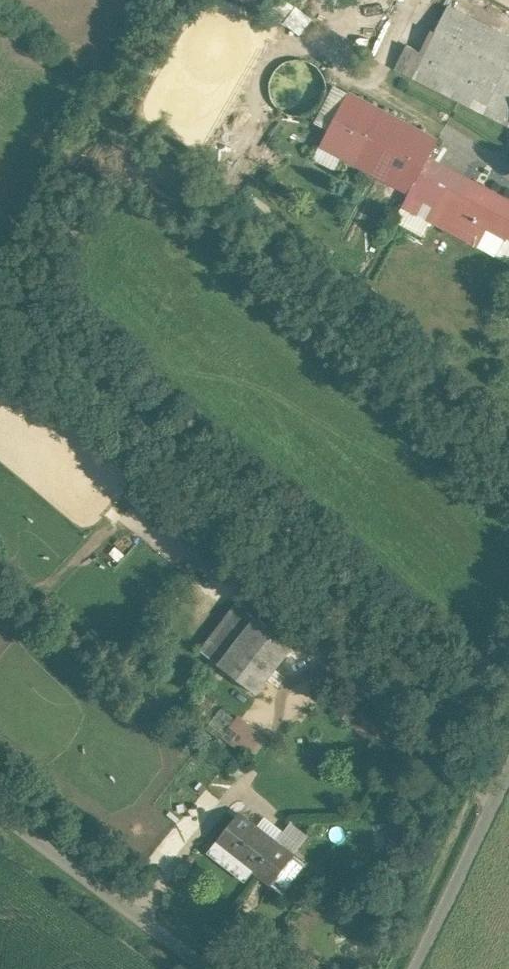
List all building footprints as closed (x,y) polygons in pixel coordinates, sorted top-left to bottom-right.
[(449,5),(423,56),(412,77),(508,127),(508,36),(449,5)] [(423,56),(406,47),(395,68),(412,77),(423,56)] [(438,140),(349,93),(321,146),(410,193),(414,186),(426,163),(438,140)] [(445,173),(426,163),(414,186),(433,196),(445,173)] [(445,173),(433,196),(460,211),(507,235),(508,236),(508,207),(445,173)] [(507,235),(460,211),(450,229),(497,253),(507,235)] [(294,646),(239,604),(202,651),(257,694),(294,646)] [(221,707),(205,727),(220,739),(236,719),(221,707)] [(246,722),(230,742),(244,753),(260,733),(246,722)] [(276,841),(240,812),(217,842),(253,870),(276,841)] [(276,841),(253,870),(271,884),(294,855),(276,841)]
